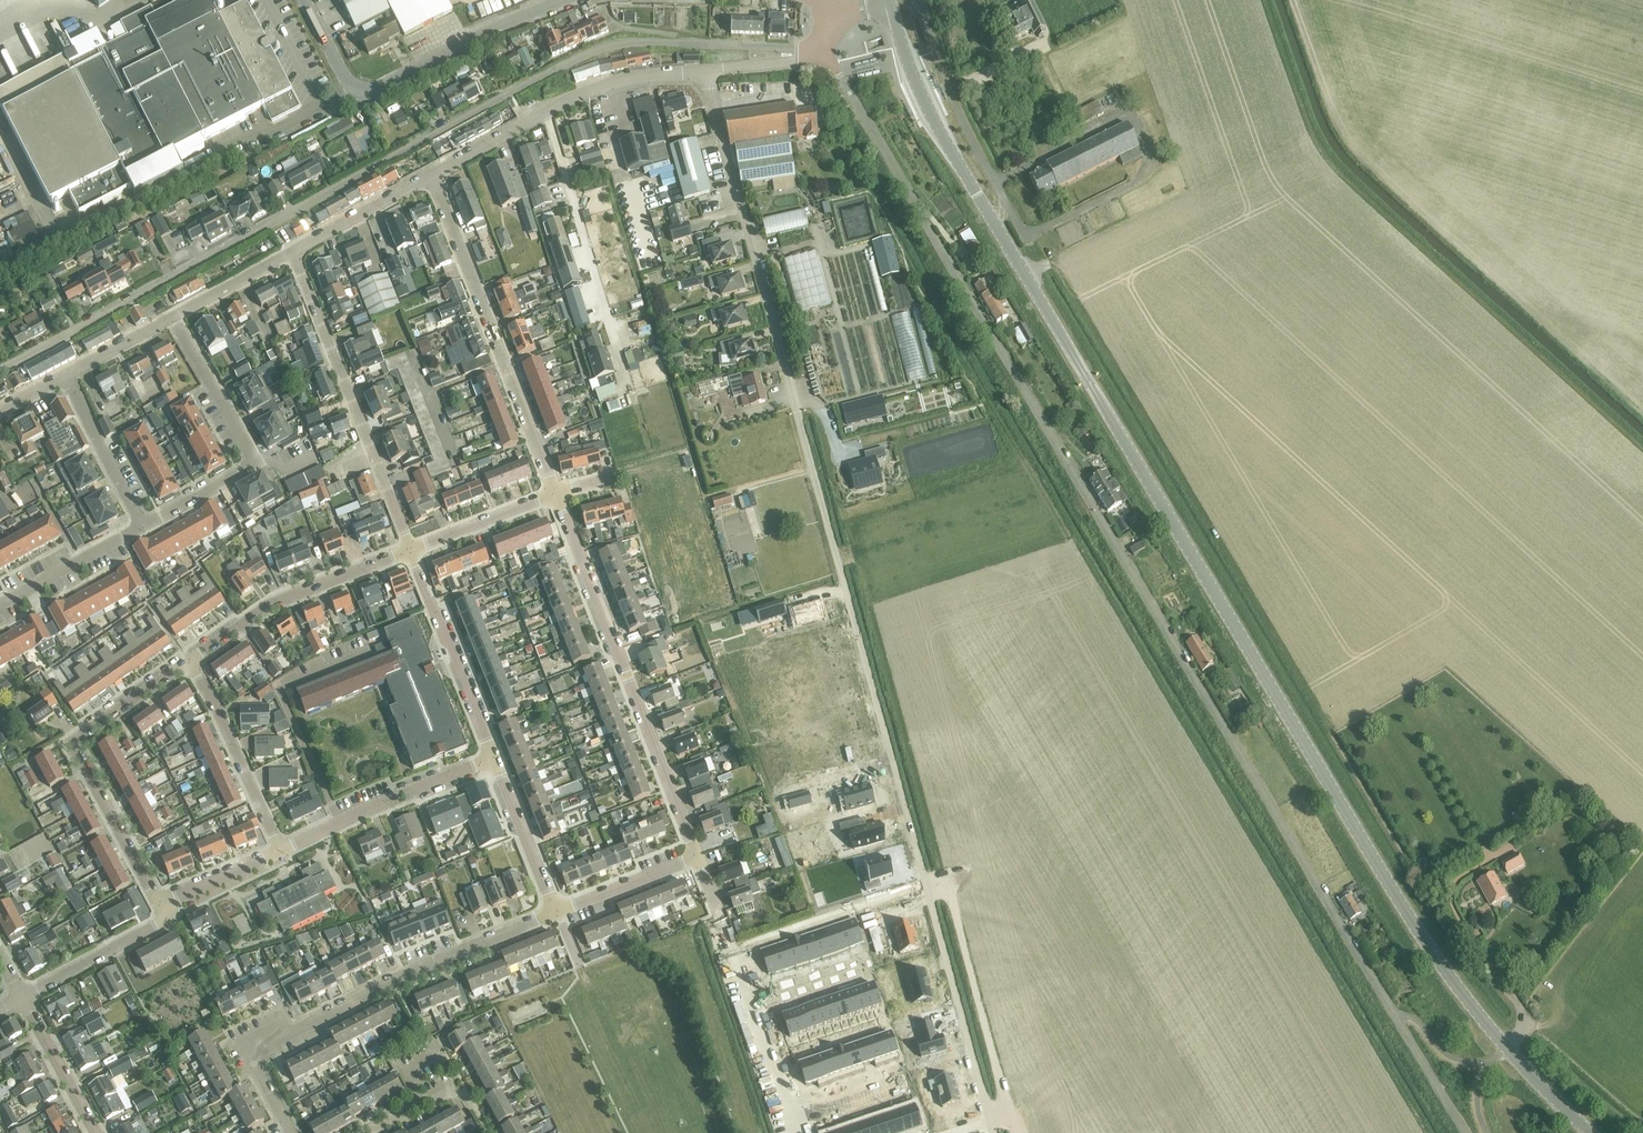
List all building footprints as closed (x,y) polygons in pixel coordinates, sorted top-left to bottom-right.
[(0,90),(0,108),(50,204),(70,194),(77,209),(80,213),(89,209),(131,187),(136,195),(183,171),(174,153),(200,140),(201,143),(245,120),(244,117),(263,107),(272,123),(300,108),(271,52),(274,50),(275,50),(276,49),(276,48),(277,47),(277,46),(277,45),(276,45),(276,44),(276,43),(275,43),(274,42),(273,42),(272,42),(271,42),(270,42),(267,44),(246,4),(218,18),(211,3),(209,0),(191,0),(156,18),(151,9),(120,24),(110,29),(117,43),(106,49),(98,32),(71,46),(66,37),(56,42),(64,57),(0,90)] [(99,8),(110,0),(93,0),(99,8)] [(355,29),(389,11),(383,0),(340,0),(355,29)] [(403,36),(451,12),(445,0),(385,0),(403,36)] [(593,0),(586,4),(587,6),(588,9),(596,6),(593,0)] [(1015,5),(1018,10),(1005,16),(1011,28),(1010,28),(1015,39),(1032,31),(1034,34),(1037,33),(1039,37),(1044,35),(1042,30),(1046,28),(1034,3),(1024,7),(1021,2),(1015,5)] [(567,13),(570,20),(577,17),(575,11),(574,10),(567,13)] [(600,16),(587,21),(594,37),(607,32),(600,16)] [(730,34),(762,35),(763,22),(764,23),(764,16),(759,16),(758,16),(757,22),(730,21),(730,34)] [(785,24),(783,24),(783,18),(771,18),(771,23),(769,23),(768,35),(784,36),(785,24)] [(361,40),(368,55),(389,45),(387,40),(399,34),(392,20),(379,27),(380,30),(361,40)] [(578,32),(576,32),(580,43),(594,37),(587,21),(576,26),(578,32)] [(564,35),(561,36),(567,49),(580,43),(576,32),(573,34),(571,30),(563,33),(564,35)] [(567,49),(561,36),(559,34),(547,39),(549,44),(547,44),(552,56),(567,49)] [(515,38),(509,41),(512,46),(518,43),(515,38)] [(521,57),(529,54),(525,42),(516,45),(521,57)] [(636,50),(623,53),(624,57),(625,56),(626,60),(625,61),(627,69),(643,66),(651,64),(650,55),(649,51),(636,50)] [(683,53),(683,64),(692,63),(703,62),(702,52),(683,53)] [(520,62),(516,53),(506,58),(511,67),(520,62)] [(610,59),(597,62),(600,74),(627,69),(625,61),(626,60),(625,56),(624,57),(623,53),(623,54),(609,56),(610,59)] [(522,61),(526,70),(534,66),(533,64),(534,63),(533,60),(531,61),(529,57),(522,61)] [(498,60),(492,64),(494,69),(501,66),(498,60)] [(877,65),(876,60),(854,65),(855,70),(877,65)] [(600,74),(597,62),(571,71),(575,83),(600,74)] [(880,76),(879,69),(856,74),(858,81),(880,76)] [(471,78),(458,85),(466,101),(482,93),(476,82),(474,84),(471,78)] [(466,102),(466,101),(458,85),(443,92),(452,109),(466,102)] [(661,101),(667,124),(668,128),(666,129),(667,133),(675,131),(673,123),(671,115),(687,111),(685,106),(688,105),(690,103),(689,100),(686,99),(683,99),(682,95),(661,101)] [(443,106),(438,96),(432,99),(437,109),(443,106)] [(632,104),(637,122),(639,122),(643,136),(619,143),(627,172),(641,168),(669,160),(657,117),(658,116),(653,98),(632,104)] [(1075,113),(1081,125),(1104,114),(1098,102),(1075,113)] [(796,139),(795,134),(804,133),(805,140),(816,138),(814,108),(797,110),(796,108),(793,108),(793,104),(722,115),(729,147),(734,146),(740,186),(745,185),(794,177),(790,154),(788,138),(793,137),(794,140),(796,139)] [(393,118),(399,127),(408,122),(403,113),(393,118)] [(470,127),(462,132),(467,141),(486,131),(485,128),(489,126),(491,129),(498,125),(502,123),(498,115),(497,114),(481,122),(471,128),(470,127)] [(362,120),(366,129),(371,126),(366,118),(362,120)] [(325,132),(330,142),(354,129),(349,119),(325,132)] [(570,128),(575,147),(595,141),(589,123),(570,128)] [(1037,169),(1038,172),(1030,177),(1040,197),(1119,158),(1123,166),(1143,156),(1127,124),(1046,164),(1046,165),(1037,169)] [(451,137),(447,139),(450,144),(453,149),(467,141),(462,132),(451,137)] [(369,141),(367,147),(369,151),(377,146),(373,139),(369,141)] [(669,148),(684,199),(710,192),(695,140),(669,148)] [(520,151),(526,169),(538,165),(537,160),(542,159),(541,155),(550,152),(547,143),(538,146),(538,145),(520,151)] [(599,150),(579,155),(585,177),(606,170),(599,150)] [(317,153),(298,163),(307,181),(320,174),(319,172),(325,169),(317,153)] [(474,175),(482,171),(478,160),(470,164),(474,175)] [(307,181),(298,163),(297,164),(283,172),(286,176),(280,179),(283,184),(289,181),(293,189),(307,181)] [(504,163),(487,169),(502,208),(528,199),(518,173),(509,176),(504,163)] [(254,165),(246,169),(249,173),(251,178),(259,174),(258,172),(254,165)] [(538,165),(526,169),(528,176),(526,177),(528,182),(530,181),(531,185),(534,193),(546,188),(544,180),(538,165)] [(354,187),(355,188),(361,199),(362,202),(384,190),(383,187),(398,179),(392,168),(377,176),(376,175),(354,187)] [(268,188),(274,199),(284,194),(277,182),(268,188)] [(473,224),(476,231),(486,227),(483,220),(469,182),(452,188),(467,227),(473,224)] [(231,209),(237,219),(248,213),(252,219),(266,212),(260,202),(267,198),(261,188),(254,191),(256,195),(231,209)] [(361,199),(355,188),(312,211),(320,225),(349,209),(347,206),(361,199)] [(1,194),(5,202),(15,197),(11,189),(1,194)] [(529,195),(534,210),(552,205),(547,190),(529,195)] [(201,192),(190,198),(192,202),(203,196),(201,192)] [(828,202),(821,204),(824,215),(831,213),(828,202)] [(423,229),(428,241),(440,236),(435,224),(435,223),(428,205),(410,212),(414,223),(416,223),(418,230),(423,229)] [(669,230),(673,243),(692,237),(688,224),(685,225),(683,219),(688,217),(685,207),(680,208),(680,207),(668,211),(673,229),(669,230)] [(496,225),(502,222),(495,208),(489,211),(496,225)] [(762,219),(766,236),(766,237),(808,227),(804,210),(762,219)] [(14,231),(8,235),(10,238),(23,264),(47,251),(27,213),(16,219),(18,223),(11,227),(14,231)] [(206,233),(210,242),(226,233),(225,231),(229,229),(221,214),(202,225),(201,222),(186,230),(192,241),(206,233)] [(650,217),(654,228),(659,227),(655,215),(650,217)] [(160,216),(152,221),(160,237),(169,232),(160,216)] [(292,232),(308,229),(305,217),(289,221),(292,232)] [(386,224),(397,251),(413,245),(402,218),(386,224)] [(550,247),(564,289),(580,283),(559,220),(543,225),(547,239),(552,237),(555,246),(550,247)] [(128,228),(125,222),(116,227),(119,233),(128,228)] [(142,227),(143,229),(138,231),(142,238),(145,237),(147,240),(155,236),(150,225),(149,226),(148,224),(142,227)] [(504,231),(495,234),(501,249),(510,246),(504,231)] [(440,236),(428,241),(428,242),(425,243),(435,269),(451,263),(440,236)] [(890,237),(873,241),(882,278),(899,273),(890,237)] [(706,259),(711,257),(713,265),(733,260),(738,259),(735,248),(731,249),(730,246),(718,249),(715,239),(701,243),(706,259)] [(343,261),(347,270),(370,261),(361,241),(344,248),(348,259),(343,261)] [(966,247),(974,259),(983,254),(976,241),(966,247)] [(103,242),(91,249),(94,255),(107,249),(103,242)] [(875,284),(881,282),(870,243),(865,244),(867,252),(860,254),(873,299),(881,296),(882,301),(885,300),(882,291),(878,293),(875,284)] [(471,247),(474,254),(482,250),(479,244),(471,247)] [(695,247),(688,249),(690,256),(697,254),(695,247)] [(313,265),(318,279),(329,274),(328,270),(341,265),(337,251),(329,253),(331,258),(313,265)] [(126,259),(103,271),(104,272),(103,272),(112,288),(126,281),(122,273),(131,268),(132,270),(141,265),(135,253),(126,258),(126,259)] [(784,261),(798,313),(829,305),(817,253),(784,261)] [(385,262),(392,281),(404,277),(396,258),(385,262)] [(418,261),(412,264),(415,270),(421,268),(418,261)] [(700,272),(708,269),(706,261),(697,264),(700,272)] [(237,279),(248,273),(243,264),(232,270),(237,279)] [(56,268),(50,271),(54,277),(59,274),(56,268)] [(318,279),(324,293),(339,286),(336,278),(344,275),(342,269),(330,274),(329,274),(318,279)] [(670,270),(664,271),(666,281),(672,279),(670,270)] [(103,272),(80,285),(84,291),(87,290),(92,299),(112,288),(103,272)] [(357,286),(370,318),(399,307),(386,274),(357,286)] [(43,278),(50,292),(57,289),(50,275),(43,278)] [(708,279),(711,290),(713,289),(720,289),(722,297),(742,291),(747,290),(743,279),(739,280),(738,277),(724,281),(722,275),(708,279)] [(278,297),(277,298),(280,304),(289,299),(287,296),(295,292),(289,278),(273,287),(278,297)] [(174,293),(170,295),(175,304),(205,288),(201,279),(198,281),(196,279),(173,292),(174,293)] [(494,294),(499,307),(529,296),(527,289),(513,295),(510,288),(513,287),(509,279),(496,285),(495,285),(498,292),(494,294)] [(975,286),(997,323),(1008,317),(1002,306),(1007,303),(1003,297),(998,301),(992,290),(992,291),(985,280),(975,286)] [(690,281),(681,283),(683,292),(693,289),(690,281)] [(451,299),(453,305),(465,300),(458,282),(446,287),(447,288),(442,290),(446,301),(451,299)] [(80,283),(63,292),(69,301),(85,293),(84,291),(80,285),(80,283)] [(406,285),(395,289),(398,298),(409,294),(406,285)] [(19,286),(12,290),(15,296),(22,293),(19,286)] [(324,293),(329,307),(346,300),(341,286),(339,286),(324,293)] [(268,311),(280,305),(280,304),(277,298),(276,298),(271,288),(254,296),(260,307),(265,305),(268,311)] [(425,292),(429,300),(439,296),(435,288),(425,292)] [(559,291),(552,293),(555,302),(562,299),(559,291)] [(289,323),(288,324),(291,333),(309,326),(295,292),(287,296),(289,299),(280,304),(280,305),(282,304),(289,323)] [(566,295),(577,329),(588,325),(577,292),(566,295)] [(529,296),(499,307),(504,321),(520,315),(520,314),(527,311),(525,306),(537,301),(534,294),(529,296)] [(351,316),(355,327),(367,323),(367,321),(368,320),(363,306),(357,309),(358,312),(354,313),(353,311),(348,299),(346,300),(329,307),(336,324),(347,320),(348,319),(347,317),(351,316)] [(465,300),(453,305),(433,313),(437,325),(458,317),(460,322),(471,317),(465,300)] [(232,323),(226,326),(232,336),(238,333),(237,331),(246,326),(252,339),(259,334),(243,303),(233,308),(231,307),(228,309),(228,311),(226,312),(232,323)] [(556,306),(562,323),(569,321),(563,304),(556,306)] [(128,312),(136,327),(146,321),(138,306),(128,312)] [(710,311),(713,323),(715,322),(722,321),(724,329),(744,324),(749,323),(746,311),(742,313),(741,309),(726,314),(724,307),(710,311)] [(28,327),(26,328),(32,339),(46,331),(36,313),(26,318),(24,314),(21,315),(23,319),(24,319),(28,327)] [(262,316),(266,325),(274,321),(271,313),(262,316)] [(212,319),(196,328),(208,351),(225,342),(222,337),(228,334),(221,323),(216,326),(212,319)] [(32,339),(26,328),(25,328),(22,322),(21,320),(8,327),(13,335),(18,346),(32,339)] [(344,345),(350,359),(361,355),(377,348),(371,331),(374,330),(371,322),(369,322),(368,320),(367,321),(367,323),(355,327),(355,328),(356,328),(361,340),(357,342),(356,341),(344,345)] [(451,328),(458,345),(479,337),(473,320),(451,328)] [(108,328),(99,333),(104,343),(114,338),(114,337),(120,334),(113,321),(106,325),(108,328)] [(291,333),(288,324),(287,322),(275,327),(280,339),(292,335),(291,333)] [(507,329),(513,343),(542,331),(539,325),(526,331),(523,323),(507,329)] [(674,323),(665,325),(668,334),(673,333),(675,328),(674,323)] [(1025,324),(1018,328),(1027,343),(1034,339),(1025,324)] [(293,335),(300,351),(293,354),(300,373),(323,363),(309,329),(293,335)] [(537,339),(544,336),(542,331),(513,343),(518,356),(534,350),(531,342),(537,339)] [(104,343),(99,333),(82,341),(88,352),(104,343)] [(586,342),(580,344),(582,351),(586,350),(595,380),(614,374),(606,351),(603,352),(597,333),(585,337),(586,342)] [(228,335),(224,337),(229,344),(226,346),(231,356),(239,352),(233,342),(232,342),(228,335)] [(236,341),(240,348),(246,345),(241,337),(236,341)] [(479,337),(458,345),(465,363),(460,365),(464,375),(479,370),(475,361),(487,356),(479,337)] [(427,338),(417,342),(423,356),(432,352),(427,338)] [(539,344),(542,352),(555,347),(552,339),(539,344)] [(725,355),(724,355),(731,354),(734,362),(754,357),(758,355),(755,344),(751,346),(750,342),(735,347),(733,340),(719,344),(723,355),(725,355)] [(24,367),(32,382),(76,358),(68,343),(24,367)] [(152,351),(158,363),(162,361),(165,367),(177,360),(168,343),(152,351)] [(272,350),(267,353),(271,361),(277,358),(272,350)] [(361,355),(350,359),(356,375),(384,364),(378,350),(362,356),(361,355)] [(625,354),(629,366),(639,363),(635,351),(625,354)] [(384,361),(386,367),(407,359),(405,353),(384,361)] [(522,366),(527,379),(545,373),(542,366),(555,361),(553,355),(540,360),(539,360),(522,366)] [(128,365),(135,380),(141,377),(143,381),(154,375),(152,371),(153,371),(145,356),(128,365)] [(410,365),(407,359),(386,367),(389,374),(398,370),(410,365)] [(682,359),(673,360),(674,369),(679,368),(683,364),(682,359)] [(232,370),(237,380),(252,372),(246,362),(232,370)] [(398,370),(400,376),(412,371),(410,365),(398,370)] [(18,387),(17,386),(25,382),(18,369),(0,379),(0,397),(18,387)] [(247,384),(236,390),(242,402),(267,388),(257,370),(244,377),(247,384)] [(321,392),(316,394),(320,403),(337,397),(327,371),(314,375),(321,392)] [(403,382),(415,377),(412,371),(400,376),(403,382)] [(96,382),(103,394),(104,394),(107,400),(129,389),(124,379),(120,381),(115,372),(96,382)] [(156,377),(162,387),(170,383),(164,372),(156,377)] [(438,373),(428,377),(433,388),(443,384),(438,373)] [(527,379),(533,394),(550,386),(545,373),(527,379)] [(630,387),(642,382),(639,374),(627,378),(630,387)] [(728,378),(698,385),(701,395),(730,387),(733,398),(747,394),(751,406),(766,402),(759,376),(742,381),(740,374),(728,378)] [(478,386),(482,396),(497,390),(492,376),(477,382),(477,379),(469,382),(472,388),(478,386)] [(405,388),(417,384),(415,377),(403,382),(405,388)] [(580,378),(574,380),(576,386),(578,385),(578,387),(583,385),(580,378)] [(365,396),(369,407),(387,400),(385,395),(392,392),(390,386),(388,380),(372,386),(374,392),(365,396)] [(556,385),(558,390),(566,388),(564,382),(556,385)] [(407,393),(407,395),(420,390),(417,384),(405,388),(407,393)] [(614,385),(595,391),(599,404),(618,398),(614,385)] [(533,394),(538,407),(555,400),(550,386),(533,394)] [(242,402),(249,414),(262,407),(265,413),(277,406),(267,388),(242,402)] [(410,401),(422,396),(420,390),(407,395),(410,401)] [(473,411),(474,414),(502,403),(497,390),(482,396),(486,407),(473,411)] [(175,391),(167,396),(171,404),(180,399),(175,391)] [(448,391),(441,393),(444,402),(452,399),(448,391)] [(289,393),(282,397),(285,402),(291,399),(289,393)] [(407,393),(400,396),(403,405),(410,402),(410,401),(407,395),(407,393)] [(538,407),(543,421),(561,415),(557,406),(571,401),(569,395),(555,400),(538,407)] [(167,396),(156,402),(160,410),(166,407),(170,413),(173,412),(178,422),(196,412),(190,402),(185,404),(182,398),(180,399),(171,404),(167,396)] [(410,402),(412,407),(425,402),(422,396),(410,401),(410,402)] [(881,397),(842,406),(847,426),(886,417),(881,397)] [(291,399),(285,402),(287,407),(293,403),(291,399)] [(57,420),(44,426),(53,442),(63,461),(82,451),(89,448),(79,429),(74,420),(75,419),(65,400),(50,407),(57,420)] [(387,400),(369,407),(373,419),(383,415),(386,421),(401,415),(399,409),(391,411),(387,400)] [(606,405),(609,413),(622,409),(619,400),(606,405)] [(415,413),(427,408),(425,402),(412,407),(415,413)] [(488,412),(492,423),(508,417),(502,403),(474,414),(475,417),(488,412)] [(256,426),(262,438),(287,424),(277,406),(265,413),(268,419),(256,426)] [(417,419),(429,414),(427,408),(415,413),(417,419)] [(566,411),(569,418),(577,414),(574,408),(566,411)] [(303,414),(309,427),(322,422),(317,409),(303,414)] [(196,412),(178,422),(184,433),(202,423),(196,412)] [(149,417),(152,423),(157,420),(154,414),(149,417)] [(420,425),(432,421),(429,414),(417,419),(420,425)] [(561,415),(543,421),(548,434),(566,427),(561,415)] [(414,416),(408,419),(411,426),(417,423),(414,416)] [(12,429),(27,457),(35,452),(30,442),(43,435),(39,427),(40,426),(39,424),(38,424),(34,417),(12,429)] [(309,427),(307,428),(313,442),(333,434),(334,437),(335,437),(337,443),(346,440),(343,433),(351,430),(345,417),(329,423),(330,426),(324,428),(322,422),(309,427)] [(484,438),(485,441),(513,430),(508,417),(492,423),(496,433),(484,438)] [(99,423),(106,439),(115,434),(108,419),(99,423)] [(130,435),(125,437),(131,448),(149,438),(140,421),(127,429),(130,435)] [(422,432),(434,427),(432,421),(420,425),(422,432)] [(604,429),(601,421),(589,425),(592,433),(604,429)] [(184,433),(190,443),(208,434),(202,423),(184,433)] [(262,438),(269,450),(280,444),(284,450),(300,441),(296,434),(293,435),(287,424),(262,438)] [(392,436),(382,440),(387,451),(404,444),(412,441),(407,430),(405,424),(390,430),(392,436)] [(1080,424),(1074,428),(1080,438),(1086,434),(1080,424)] [(425,438),(437,433),(434,427),(422,432),(425,438)] [(513,430),(485,441),(486,444),(498,439),(503,450),(518,444),(513,430)] [(567,435),(569,439),(579,435),(577,431),(567,435)] [(427,444),(439,439),(437,433),(425,438),(427,444)] [(190,443),(196,454),(213,444),(208,434),(190,443)] [(131,448),(137,459),(155,449),(149,438),(131,448)] [(1099,438),(1087,441),(1090,450),(1101,448),(1099,438)] [(429,450),(442,445),(439,439),(427,444),(429,450)] [(404,444),(387,451),(391,462),(401,459),(405,469),(421,463),(419,458),(416,452),(412,441),(404,444)] [(575,471),(571,457),(567,441),(560,444),(562,452),(565,451),(567,459),(558,461),(562,474),(575,471)] [(53,442),(46,446),(56,465),(63,461),(53,442)] [(604,442),(582,448),(584,454),(587,468),(600,464),(597,453),(606,450),(604,442)] [(196,454),(202,465),(219,455),(213,444),(196,454)] [(444,451),(442,445),(429,450),(432,456),(444,451)] [(471,447),(462,450),(465,456),(475,453),(472,446),(471,447)] [(580,455),(571,457),(575,471),(587,468),(584,454),(582,446),(577,447),(580,455)] [(137,459),(143,469),(161,459),(155,449),(137,459)] [(866,463),(849,468),(854,486),(880,479),(875,460),(885,457),(883,449),(863,454),(866,463)] [(434,462),(446,457),(444,451),(432,456),(434,462)] [(219,455),(202,465),(208,475),(214,471),(216,475),(224,471),(222,467),(225,466),(219,455)] [(428,472),(449,464),(446,457),(434,462),(426,466),(428,472)] [(91,470),(85,458),(73,465),(70,458),(56,465),(67,484),(91,470)] [(143,469),(149,480),(166,470),(161,459),(143,469)] [(495,460),(493,461),(504,489),(519,483),(512,468),(500,473),(495,460)] [(504,489),(493,461),(491,462),(495,475),(485,479),(490,494),(504,489)] [(525,463),(512,468),(519,483),(531,478),(525,463)] [(451,470),(449,464),(428,472),(431,478),(451,470)] [(317,469),(322,481),(329,478),(323,466),(317,469)] [(311,472),(316,484),(322,481),(317,469),(311,472)] [(88,488),(98,482),(91,470),(67,484),(77,502),(91,494),(88,488)] [(149,480),(155,490),(172,481),(166,470),(149,480)] [(413,485),(402,489),(408,506),(434,496),(430,485),(432,484),(427,472),(426,470),(415,474),(416,476),(420,487),(415,489),(413,485)] [(1090,481),(1095,491),(1103,486),(1104,487),(1110,483),(1112,481),(1106,471),(1090,481)] [(0,474),(0,480),(5,490),(11,487),(4,472),(0,474)] [(311,472),(304,475),(309,487),(316,484),(311,472)] [(447,473),(437,476),(440,483),(449,480),(447,473)] [(40,474),(36,476),(40,484),(44,481),(40,474)] [(262,475),(250,482),(263,506),(275,500),(277,503),(283,499),(275,483),(268,487),(262,475)] [(303,490),(309,487),(304,475),(298,478),(303,490)] [(474,485),(467,488),(472,501),(484,497),(479,483),(479,484),(476,477),(472,479),(474,485)] [(291,481),(297,493),(303,490),(298,478),(291,481)] [(352,490),(354,489),(361,507),(371,503),(368,497),(376,494),(370,479),(359,483),(358,481),(349,484),(352,490)] [(155,490),(161,501),(164,499),(165,503),(173,498),(171,495),(178,491),(172,481),(155,490)] [(285,483),(291,495),(297,493),(291,481),(285,483)] [(327,489),(331,497),(347,489),(342,481),(327,489)] [(1095,491),(1101,500),(1118,491),(1112,481),(1110,483),(1104,487),(1103,486),(1095,491)] [(250,482),(238,488),(244,500),(238,503),(247,519),(253,516),(251,513),(263,506),(250,482)] [(313,487),(317,496),(320,505),(330,501),(323,482),(313,486),(313,487)] [(462,490),(454,493),(459,506),(472,501),(467,488),(464,482),(459,484),(462,490)] [(301,502),(317,496),(313,487),(298,493),(299,495),(301,502)] [(459,506),(454,493),(452,487),(447,488),(449,495),(442,498),(447,511),(459,506)] [(1118,491),(1101,500),(1108,512),(1122,504),(1128,500),(1122,489),(1118,491)] [(104,494),(95,499),(91,494),(77,502),(86,520),(111,506),(104,494)] [(299,495),(288,503),(293,516),(305,511),(305,510),(301,502),(299,495)] [(434,496),(408,506),(415,523),(427,518),(425,514),(434,511),(441,508),(436,495),(434,496)] [(711,500),(714,509),(732,504),(729,495),(711,500)] [(738,499),(742,511),(751,508),(748,496),(738,499)] [(10,517),(0,498),(0,522),(10,517)] [(620,500),(607,503),(611,521),(612,521),(618,519),(620,526),(633,523),(628,505),(621,507),(620,500)] [(215,503),(202,510),(203,512),(214,532),(214,533),(216,532),(220,539),(231,533),(228,526),(234,523),(227,511),(221,514),(215,503)] [(358,503),(350,506),(356,521),(358,520),(360,526),(353,529),(358,542),(371,537),(384,532),(379,519),(366,524),(364,518),(372,515),(370,508),(369,506),(361,510),(358,503)] [(607,503),(595,507),(599,524),(606,522),(608,529),(613,528),(611,521),(607,503)] [(90,533),(94,540),(110,531),(106,525),(118,518),(111,506),(86,520),(93,531),(90,533)] [(599,524),(595,507),(581,510),(586,527),(593,526),(597,540),(595,541),(596,545),(604,543),(599,524)] [(189,520),(200,539),(214,532),(203,512),(189,520)] [(51,520),(40,526),(50,543),(61,537),(51,520)] [(175,527),(186,547),(200,539),(189,520),(175,527)] [(546,521),(533,526),(539,544),(553,538),(548,527),(546,521)] [(1126,523),(1118,528),(1121,533),(1129,529),(1126,523)] [(555,524),(548,527),(553,538),(554,541),(561,538),(555,524)] [(40,526),(30,531),(39,549),(50,543),(40,526)] [(533,526),(519,531),(525,549),(533,546),(538,560),(540,559),(544,557),(539,544),(533,526)] [(161,535),(172,555),(186,547),(175,527),(161,535)] [(322,543),(327,554),(344,548),(337,529),(320,536),(322,543)] [(299,551),(290,554),(295,567),(311,561),(305,546),(312,543),(307,530),(299,533),(303,541),(296,543),(299,551)] [(30,531),(19,537),(29,555),(39,549),(30,531)] [(244,534),(251,548),(257,545),(250,531),(244,534)] [(506,537),(511,554),(519,551),(525,565),(531,562),(525,549),(519,531),(506,537)] [(147,543),(158,562),(172,555),(161,535),(147,543)] [(258,537),(264,551),(271,548),(265,535),(258,537)] [(19,537),(8,543),(18,561),(29,555),(19,537)] [(79,537),(72,540),(78,550),(84,547),(79,537)] [(499,559),(511,554),(506,537),(492,542),(499,559)] [(133,548),(147,572),(159,565),(147,543),(147,541),(133,548)] [(0,548),(0,553),(7,567),(18,561),(8,543),(0,548)] [(1130,549),(1133,555),(1145,548),(1142,543),(1130,549)] [(555,545),(549,547),(551,554),(553,559),(559,557),(557,551),(555,545)] [(482,546),(469,551),(475,567),(488,562),(482,546)] [(599,555),(604,568),(621,561),(622,563),(631,560),(629,555),(620,558),(616,548),(599,555)] [(295,567),(290,554),(281,558),(278,550),(272,552),(275,560),(274,561),(279,573),(295,567)] [(228,567),(236,579),(232,582),(241,596),(252,588),(248,581),(265,569),(258,558),(257,558),(252,551),(247,555),(252,561),(241,569),(236,562),(228,567)] [(469,551),(457,556),(463,572),(475,567),(469,551)] [(738,553),(724,557),(728,569),(741,565),(738,553)] [(544,557),(540,559),(542,563),(553,559),(551,554),(544,557)] [(457,556),(445,560),(457,592),(452,576),(463,572),(457,556)] [(457,592),(445,560),(433,565),(439,581),(446,579),(452,593),(457,592)] [(514,560),(508,562),(511,569),(516,567),(514,560)] [(604,568),(609,581),(626,574),(627,576),(635,573),(634,568),(625,572),(622,563),(621,561),(604,568)] [(551,563),(527,572),(528,576),(530,580),(534,579),(537,587),(542,585),(543,587),(560,580),(555,567),(552,568),(551,563)] [(130,594),(131,596),(144,589),(131,565),(118,572),(119,574),(130,594)] [(495,567),(486,570),(489,579),(498,575),(495,567)] [(393,590),(401,588),(403,594),(411,590),(404,571),(388,577),(393,590)] [(105,582),(116,602),(130,594),(119,574),(105,582)] [(173,574),(167,578),(168,579),(171,585),(177,580),(173,574)] [(207,586),(199,592),(204,597),(213,610),(224,602),(205,574),(200,577),(207,586)] [(476,583),(471,585),(473,590),(483,586),(479,574),(473,576),(476,583)] [(626,574),(609,581),(614,594),(631,587),(632,589),(640,586),(641,586),(639,582),(639,581),(630,585),(627,576),(626,574)] [(650,574),(644,576),(646,579),(647,583),(652,581),(650,574)] [(1174,587),(1185,583),(1182,575),(1171,580),(1174,587)] [(514,577),(507,580),(510,587),(514,585),(515,581),(514,577)] [(466,578),(461,580),(464,589),(469,587),(466,578)] [(544,590),(547,598),(548,600),(565,593),(560,580),(543,587),(542,585),(537,587),(534,589),(535,593),(544,590)] [(91,589),(102,610),(116,602),(105,582),(91,589)] [(364,601),(367,608),(368,607),(374,605),(383,601),(375,582),(359,588),(364,601)] [(185,587),(180,590),(192,606),(201,618),(213,610),(204,597),(199,592),(192,597),(185,587)] [(614,594),(619,606),(636,600),(637,602),(646,598),(644,594),(635,597),(632,589),(631,587),(614,594)] [(77,597),(89,617),(102,610),(91,589),(77,597)] [(182,603),(175,608),(180,614),(188,627),(201,618),(192,606),(180,590),(176,594),(182,603)] [(330,599),(335,613),(344,609),(346,616),(354,613),(347,593),(330,599)] [(549,603),(553,611),(553,613),(570,606),(565,593),(548,600),(547,598),(539,601),(540,606),(549,603)] [(457,606),(461,618),(478,612),(477,610),(474,602),(483,599),(481,594),(472,598),(472,599),(457,606)] [(75,625),(89,617),(77,597),(63,604),(75,625)] [(1174,607),(1180,612),(1186,603),(1180,599),(1174,607)] [(391,602),(397,617),(404,614),(398,600),(391,602)] [(619,606),(624,619),(641,612),(642,615),(651,611),(649,607),(640,610),(637,602),(636,600),(619,606)] [(364,601),(358,603),(362,612),(368,629),(376,626),(369,610),(368,607),(367,608),(364,601)] [(56,621),(50,624),(56,636),(62,632),(63,634),(76,627),(75,625),(63,604),(62,603),(49,610),(56,621)] [(180,614),(175,608),(167,614),(160,604),(156,607),(175,636),(188,627),(180,614)] [(302,611),(295,614),(300,626),(307,624),(308,623),(311,632),(319,629),(318,626),(325,624),(318,604),(302,610),(302,611)] [(792,632),(826,622),(821,604),(787,614),(792,632)] [(461,618),(467,631),(483,625),(482,622),(479,614),(487,611),(485,606),(477,610),(478,612),(461,618)] [(554,616),(557,624),(558,625),(575,619),(570,606),(553,613),(553,611),(544,614),(545,619),(554,616)] [(772,608),(747,617),(751,628),(776,620),(772,608)] [(1197,622),(1204,619),(1200,610),(1194,613),(1197,622)] [(641,612),(624,619),(629,632),(639,628),(642,636),(658,630),(654,620),(645,623),(642,615),(641,612)] [(153,629),(146,634),(150,640),(159,652),(170,644),(162,632),(151,616),(146,620),(153,629)] [(273,626),(281,638),(288,633),(291,638),(299,633),(287,616),(273,626)] [(37,646),(38,648),(51,640),(50,639),(56,636),(50,624),(44,628),(38,617),(24,624),(37,646)] [(212,630),(218,638),(234,626),(228,618),(212,630)] [(467,631),(471,643),(488,637),(487,634),(484,627),(492,623),(491,619),(482,622),(483,625),(467,631)] [(559,628),(563,637),(563,638),(580,632),(575,619),(558,625),(557,624),(549,627),(550,632),(559,628)] [(125,620),(120,623),(124,629),(129,625),(125,620)] [(390,711),(414,771),(437,763),(436,761),(445,758),(445,759),(467,750),(438,674),(433,676),(430,668),(434,666),(432,659),(416,620),(385,633),(389,642),(375,648),(380,662),(298,695),(305,714),(387,681),(397,708),(390,711)] [(670,622),(662,625),(664,631),(672,628),(670,622)] [(120,623),(115,627),(119,633),(124,629),(120,623)] [(11,633),(23,654),(37,646),(25,625),(11,633)] [(549,627),(540,631),(542,636),(551,632),(550,632),(549,627)] [(132,630),(127,632),(138,648),(146,661),(159,652),(150,640),(146,634),(138,639),(132,630)] [(253,639),(264,655),(276,646),(265,631),(253,639)] [(377,631),(366,635),(369,641),(379,637),(377,631)] [(471,643),(477,656),(493,650),(492,647),(489,639),(497,636),(495,631),(487,634),(488,637),(471,643)] [(659,635),(661,638),(665,637),(667,641),(674,638),(672,631),(659,635)] [(129,645),(122,651),(126,657),(135,669),(146,661),(138,648),(127,632),(122,636),(129,645)] [(316,632),(306,637),(311,648),(314,656),(324,651),(316,632)] [(564,641),(567,649),(568,651),(585,644),(580,632),(563,638),(563,637),(553,640),(555,645),(564,641)] [(9,661),(23,654),(11,633),(0,639),(0,645),(9,661)] [(89,635),(84,639),(87,643),(92,639),(89,635)] [(1206,655),(1209,653),(1208,651),(1204,653),(1196,638),(1186,644),(1202,672),(1212,666),(1206,655)] [(776,640),(757,645),(761,656),(779,651),(776,640)] [(651,653),(639,658),(642,666),(645,665),(650,677),(667,671),(661,654),(668,652),(663,641),(648,646),(651,653)] [(477,656),(481,668),(497,662),(497,659),(494,652),(502,648),(500,643),(492,647),(493,650),(477,656)] [(246,644),(234,652),(241,665),(254,656),(246,644)] [(568,651),(567,649),(559,653),(559,654),(554,655),(556,660),(560,658),(569,654),(573,664),(590,658),(585,644),(568,651)] [(9,661),(0,645),(0,666),(9,661)] [(542,645),(534,648),(538,658),(546,655),(542,645)] [(107,646),(102,650),(113,665),(122,678),(135,669),(126,657),(122,651),(114,656),(107,646)] [(311,648),(301,652),(305,660),(314,656),(311,648)] [(105,662),(98,667),(102,673),(111,686),(122,678),(113,665),(102,650),(98,653),(105,662)] [(234,652),(223,660),(231,672),(241,665),(234,652)] [(481,668),(486,680),(503,674),(502,671),(501,670),(499,664),(507,660),(515,658),(513,653),(497,659),(497,662),(481,668)] [(76,655),(72,658),(77,665),(81,663),(76,655)] [(714,658),(705,659),(707,677),(716,675),(714,658)] [(231,672),(223,660),(211,668),(219,680),(225,676),(231,672)] [(83,663),(78,666),(89,682),(97,695),(111,686),(102,673),(98,667),(89,673),(83,663)] [(273,677),(274,677),(281,672),(275,663),(268,668),(268,669),(273,677)] [(285,670),(288,676),(298,671),(295,665),(285,670)] [(503,674),(486,680),(491,692),(507,686),(507,683),(504,676),(520,670),(518,665),(502,671),(503,674)] [(80,679),(72,685),(76,691),(86,703),(97,695),(89,682),(78,666),(74,670),(80,679)] [(585,676),(588,684),(589,685),(605,679),(600,666),(584,672),(583,671),(574,674),(576,679),(585,676)] [(269,680),(273,677),(268,669),(264,672),(269,680)] [(52,671),(47,674),(51,680),(56,676),(52,671)] [(1230,671),(1221,676),(1231,693),(1240,688),(1230,671)] [(231,672),(225,676),(230,684),(236,693),(242,689),(236,680),(231,672)] [(259,674),(253,679),(260,688),(265,684),(259,674)] [(38,675),(32,679),(36,685),(42,681),(38,675)] [(590,689),(593,696),(594,699),(610,692),(605,679),(589,685),(588,684),(579,687),(581,692),(590,689)] [(76,691),(72,685),(65,690),(58,680),(54,684),(64,699),(73,712),(86,703),(76,691)] [(491,692),(496,705),(513,699),(512,696),(509,688),(517,685),(515,680),(507,683),(507,686),(491,692)] [(714,682),(713,686),(715,689),(721,687),(719,680),(714,682)] [(254,692),(260,701),(272,692),(266,684),(254,692)] [(185,686),(173,694),(181,707),(194,698),(185,686)] [(664,703),(667,710),(679,705),(677,698),(674,699),(669,686),(651,694),(655,706),(664,703)] [(45,704),(28,716),(35,727),(54,714),(50,708),(57,704),(48,691),(40,696),(45,704)] [(721,691),(716,693),(720,699),(724,697),(721,691)] [(595,701),(598,710),(599,712),(615,705),(610,692),(594,699),(593,696),(584,700),(586,705),(595,701)] [(513,699),(496,705),(501,718),(518,711),(514,701),(522,698),(520,693),(512,696),(513,699)] [(181,707),(173,694),(162,702),(170,714),(181,707)] [(563,701),(556,704),(559,710),(566,707),(563,701)] [(679,705),(667,710),(669,715),(660,718),(665,732),(684,725),(682,719),(685,718),(682,711),(692,707),(690,701),(679,705)] [(533,702),(524,705),(525,706),(526,710),(535,707),(533,702)] [(553,704),(544,707),(547,716),(557,713),(553,704)] [(600,714),(603,722),(604,725),(621,718),(615,705),(599,712),(598,710),(589,713),(591,718),(600,714)] [(260,719),(269,719),(269,706),(240,707),(241,727),(241,731),(243,733),(249,733),(251,731),(251,727),(260,726),(260,719)] [(154,708),(143,715),(152,728),(163,720),(154,708)] [(183,717),(188,724),(196,717),(191,711),(183,717)] [(281,711),(274,714),(275,725),(285,720),(281,711)] [(152,728),(143,715),(132,722),(141,735),(152,728)] [(193,720),(195,726),(206,721),(204,716),(193,720)] [(498,729),(503,741),(521,734),(520,732),(517,724),(525,721),(523,716),(514,720),(515,722),(498,729)] [(558,717),(553,719),(556,727),(562,725),(558,717)] [(605,727),(608,735),(609,737),(625,730),(621,718),(604,725),(603,722),(594,726),(596,731),(605,727)] [(272,726),(276,735),(289,730),(285,720),(275,725),(272,726)] [(184,730),(178,721),(172,724),(178,734),(184,730)] [(164,730),(171,741),(178,737),(171,726),(164,730)] [(124,743),(126,746),(133,743),(138,740),(130,727),(124,730),(129,740),(124,743)] [(193,733),(199,746),(212,740),(206,727),(193,733)] [(503,741),(508,753),(525,746),(525,744),(522,736),(530,733),(528,728),(520,732),(521,734),(503,741)] [(674,743),(679,756),(698,748),(693,736),(696,735),(694,729),(681,734),(683,739),(674,743)] [(610,740),(613,748),(613,750),(630,743),(625,730),(609,737),(608,735),(599,739),(593,741),(595,746),(601,744),(610,740)] [(161,733),(158,735),(166,746),(167,745),(164,741),(166,739),(161,733)] [(166,746),(158,735),(154,738),(162,749),(166,746)] [(508,753),(513,765),(530,758),(529,756),(527,749),(535,745),(545,741),(544,737),(533,741),(533,740),(525,744),(525,746),(508,753)] [(255,739),(255,758),(274,758),(273,751),(283,751),(283,738),(255,739)] [(138,740),(133,743),(136,748),(136,749),(142,745),(139,739),(138,740)] [(199,746),(205,758),(217,751),(212,740),(199,746)] [(98,748),(104,759),(118,752),(112,741),(98,748)] [(133,743),(126,746),(128,752),(136,748),(133,743)] [(615,753),(618,761),(619,763),(635,756),(630,743),(613,750),(613,748),(604,752),(606,756),(615,753)] [(13,748),(5,753),(10,762),(18,757),(13,748)] [(192,750),(179,755),(181,759),(194,754),(192,750)] [(205,758),(210,771),(223,764),(217,751),(205,758)] [(286,757),(289,763),(302,757),(299,751),(286,757)] [(513,765),(518,778),(535,771),(535,768),(532,762),(545,756),(543,752),(538,754),(538,753),(537,751),(530,754),(531,755),(529,756),(530,758),(513,765)] [(584,751),(576,754),(579,761),(585,759),(587,758),(584,751)] [(35,760),(42,774),(57,767),(49,752),(35,760)] [(104,759),(111,771),(124,764),(118,752),(104,759)] [(691,759),(693,765),(684,769),(689,781),(708,774),(703,762),(706,760),(704,754),(691,759)] [(620,766),(623,774),(623,776),(640,769),(635,756),(619,763),(618,761),(600,768),(601,773),(620,766)] [(575,759),(568,762),(571,769),(578,766),(575,759)] [(553,763),(543,767),(545,770),(545,771),(555,767),(553,763)] [(111,771),(116,781),(129,774),(124,764),(111,771)] [(210,771),(216,783),(229,777),(223,764),(210,771)] [(518,778),(523,790),(541,784),(540,782),(537,774),(545,770),(543,767),(543,765),(535,768),(535,771),(518,778)] [(57,767),(42,774),(50,788),(64,781),(57,767)] [(628,787),(628,789),(645,782),(640,769),(623,776),(623,774),(614,778),(616,782),(625,779),(628,787)] [(288,783),(298,783),(297,770),(269,770),(269,791),(288,790),(288,783)] [(17,775),(23,785),(29,782),(26,776),(24,772),(17,775)] [(32,772),(26,776),(29,782),(36,778),(32,772)] [(116,781),(121,791),(135,784),(129,774),(116,781)] [(523,790),(538,828),(555,821),(554,818),(551,811),(559,807),(558,803),(549,806),(546,799),(555,795),(559,794),(557,789),(553,791),(545,794),(541,786),(557,780),(556,776),(555,775),(548,778),(540,782),(541,784),(523,790)] [(730,775),(718,779),(720,785),(732,780),(730,775)] [(216,783),(222,796),(234,790),(229,777),(216,783)] [(36,778),(29,782),(32,789),(39,785),(36,778)] [(135,784),(121,791),(127,802),(140,794),(142,797),(150,792),(148,788),(145,781),(136,786),(135,784)] [(29,782),(23,785),(26,792),(32,789),(29,782)] [(628,789),(628,787),(619,790),(621,796),(630,792),(634,802),(651,796),(645,782),(628,789)] [(157,790),(151,793),(153,798),(172,788),(170,783),(157,790)] [(186,784),(180,788),(183,794),(189,791),(186,784)] [(301,789),(303,793),(308,791),(311,798),(317,795),(312,784),(301,789)] [(62,792),(68,803),(81,796),(75,785),(62,792)] [(148,788),(151,793),(157,790),(155,785),(148,788)] [(435,808),(427,811),(436,836),(468,824),(479,850),(504,840),(500,832),(502,832),(497,821),(496,821),(493,813),(492,813),(489,803),(490,803),(484,787),(467,793),(467,796),(447,804),(446,802),(435,807),(435,808)] [(841,813),(869,806),(864,787),(836,795),(841,813)] [(703,805),(706,812),(719,806),(725,804),(723,797),(716,800),(713,801),(708,788),(689,795),(695,808),(703,805)] [(234,790),(222,796),(216,799),(219,805),(224,802),(228,809),(241,804),(234,790)] [(140,794),(127,802),(134,814),(147,806),(148,809),(158,804),(154,797),(153,798),(151,793),(150,792),(142,797),(140,794)] [(300,800),(286,806),(293,822),(315,812),(307,793),(298,797),(300,800)] [(588,793),(579,796),(582,802),(590,798),(588,793)] [(808,793),(787,799),(790,811),(811,805),(808,793)] [(199,801),(201,805),(214,800),(212,795),(199,801)] [(68,803),(74,814),(88,808),(81,796),(68,803)] [(283,797),(277,800),(280,808),(285,805),(284,803),(286,803),(283,797)] [(134,814),(141,827),(169,810),(167,808),(152,816),(148,809),(147,806),(134,814)] [(719,806),(706,812),(708,816),(699,820),(705,834),(724,826),(719,813),(721,812),(719,806)] [(603,807),(597,809),(599,815),(606,813),(603,807)] [(74,814),(80,826),(94,819),(88,808),(74,814)] [(169,810),(141,827),(148,840),(161,833),(155,821),(163,816),(166,821),(172,817),(170,812),(169,810)] [(641,816),(644,824),(646,823),(652,840),(666,834),(663,828),(670,826),(664,812),(657,814),(659,818),(649,822),(645,814),(641,816)] [(596,813),(587,817),(589,824),(598,820),(596,813)] [(240,830),(246,846),(257,842),(252,830),(259,828),(254,815),(242,820),(243,824),(238,826),(240,830)] [(555,821),(538,828),(543,841),(561,834),(556,824),(565,820),(563,815),(554,818),(555,821)] [(396,840),(402,854),(412,850),(410,844),(422,839),(413,817),(396,824),(402,838),(396,840)] [(620,835),(625,846),(627,850),(640,845),(633,828),(631,829),(623,832),(620,824),(618,818),(613,820),(615,826),(619,835),(620,835)] [(80,826),(73,830),(73,831),(75,836),(83,831),(87,838),(100,831),(94,819),(80,826)] [(628,821),(631,829),(633,828),(640,845),(652,840),(646,823),(644,824),(636,827),(633,819),(632,819),(628,821)] [(858,821),(838,826),(842,841),(849,839),(852,850),(882,842),(877,824),(860,828),(858,821)] [(202,826),(202,827),(208,842),(215,859),(228,854),(221,837),(214,839),(208,823),(202,826),(203,826),(202,826)] [(246,846),(240,830),(235,832),(231,823),(226,825),(236,850),(246,846)] [(154,842),(158,849),(163,846),(168,858),(162,860),(168,877),(181,872),(194,867),(187,850),(175,855),(170,842),(174,840),(177,839),(186,834),(183,826),(175,831),(166,836),(154,842)] [(208,842),(202,827),(191,831),(195,840),(200,838),(202,844),(195,847),(202,864),(215,859),(208,842)] [(586,829),(580,831),(583,838),(589,836),(586,829)] [(371,837),(357,842),(364,858),(382,851),(384,856),(393,853),(387,839),(381,842),(377,832),(370,835),(371,837)] [(569,835),(562,838),(565,844),(571,841),(569,835)] [(91,846),(97,857),(110,850),(104,839),(91,846)] [(561,839),(554,841),(557,849),(564,846),(561,839)] [(607,844),(610,852),(612,851),(619,868),(632,862),(627,850),(625,846),(615,850),(612,842),(607,844)] [(706,857),(723,852),(720,844),(704,848),(706,857)] [(9,852),(5,845),(0,847),(0,857),(9,852)] [(467,846),(458,850),(460,856),(469,852),(467,846)] [(594,849),(597,857),(599,856),(605,873),(619,868),(612,851),(610,852),(602,855),(599,847),(594,849)] [(97,857),(103,869),(116,861),(110,850),(97,857)] [(454,852),(445,855),(447,861),(456,857),(454,852)] [(581,854),(585,862),(586,862),(593,878),(605,873),(599,856),(597,857),(589,860),(586,852),(581,854)] [(1519,853),(1501,863),(1508,875),(1525,865),(1519,853)] [(474,856),(468,859),(470,866),(476,863),(474,856)] [(428,864),(436,871),(442,863),(434,857),(428,864)] [(568,859),(571,868),(573,867),(580,884),(593,878),(586,862),(585,862),(576,866),(573,857),(569,859),(568,859)] [(786,858),(780,861),(783,868),(789,865),(786,858)] [(8,871),(3,861),(0,863),(0,875),(8,871)] [(103,869),(109,880),(122,872),(116,861),(103,869)] [(868,884),(862,885),(864,894),(880,890),(877,881),(892,877),(887,861),(863,867),(868,884)] [(93,866),(90,862),(83,865),(86,870),(93,866)] [(573,867),(571,868),(563,871),(560,862),(555,864),(559,874),(560,873),(566,889),(580,884),(573,867)] [(733,880),(735,887),(756,880),(756,879),(749,881),(747,875),(743,877),(739,864),(720,871),(724,884),(733,880)] [(324,895),(336,889),(328,873),(323,875),(318,865),(301,873),(305,883),(277,897),(273,889),(262,895),(266,904),(257,908),(265,924),(276,919),(284,934),(332,911),(324,895)] [(792,868),(786,870),(788,877),(795,875),(792,868)] [(59,889),(69,884),(61,869),(42,879),(47,888),(55,883),(59,889)] [(435,872),(438,880),(447,877),(444,869),(435,872)] [(102,885),(96,888),(91,891),(93,896),(113,886),(116,892),(129,885),(122,872),(109,880),(110,881),(102,885)] [(422,877),(424,883),(434,879),(431,873),(422,877)] [(1478,885),(1481,891),(1483,890),(1491,903),(1506,894),(1495,875),(1478,885)] [(496,881),(497,884),(502,894),(509,891),(512,900),(525,894),(517,876),(504,881),(503,878),(496,881)] [(2,883),(8,895),(20,889),(14,877),(2,883)] [(415,886),(424,883),(422,877),(413,881),(415,886)] [(738,893),(729,896),(734,909),(735,909),(738,916),(746,913),(755,910),(753,904),(754,904),(751,896),(761,892),(756,880),(736,887),(738,893)] [(683,882),(669,887),(676,903),(677,903),(685,900),(689,908),(694,906),(690,897),(689,898),(683,882)] [(478,888),(479,891),(483,902),(489,899),(493,908),(505,902),(502,894),(497,884),(485,889),(484,886),(478,888)] [(366,890),(369,897),(376,894),(374,887),(366,890)] [(669,887),(657,892),(663,908),(664,908),(672,905),(676,913),(681,911),(677,903),(676,903),(669,887)] [(75,889),(65,895),(69,902),(79,896),(75,889)] [(1337,898),(1345,911),(1355,905),(1355,904),(1360,901),(1361,902),(1365,899),(1360,890),(1352,895),(1350,891),(1347,892),(1337,898)] [(487,910),(483,902),(479,891),(466,896),(465,893),(459,896),(465,909),(470,907),(473,915),(487,910)] [(657,892),(644,897),(650,913),(651,913),(659,910),(663,918),(668,916),(664,908),(663,908),(657,892)] [(132,912),(140,908),(132,894),(124,899),(128,906),(122,909),(104,919),(111,933),(136,919),(132,912)] [(644,897),(631,903),(637,919),(639,918),(647,915),(650,923),(651,923),(654,931),(657,930),(654,921),(655,921),(651,913),(650,913),(644,897)] [(0,908),(0,924),(2,928),(18,919),(27,915),(22,905),(19,907),(15,900),(10,903),(0,908)] [(441,900),(430,905),(439,929),(451,924),(441,900)] [(804,900),(794,904),(797,913),(807,910),(804,900)] [(1355,905),(1345,911),(1353,925),(1367,916),(1374,927),(1375,926),(1377,928),(1382,925),(1374,912),(1370,915),(1363,902),(1356,906),(1355,905)] [(617,908),(621,916),(624,924),(634,920),(637,928),(642,926),(639,918),(637,919),(631,903),(617,908)] [(371,904),(362,907),(366,915),(374,912),(371,904)] [(430,905),(419,910),(428,933),(439,929),(430,905)] [(202,932),(204,931),(206,937),(213,934),(222,930),(212,909),(205,913),(204,911),(187,920),(194,934),(202,930),(202,932)] [(419,910),(407,914),(417,938),(428,933),(419,910)] [(882,913),(860,919),(864,932),(886,926),(882,913)] [(76,921),(83,933),(95,927),(88,914),(76,921)] [(407,914),(396,919),(406,942),(417,938),(407,914)] [(621,916),(608,922),(614,938),(616,937),(625,934),(628,942),(632,940),(629,931),(631,930),(629,924),(625,926),(624,924),(621,916)] [(18,919),(2,928),(11,945),(23,938),(22,935),(26,933),(18,919)] [(396,919),(385,923),(394,947),(406,942),(396,919)] [(608,922),(594,927),(600,943),(603,942),(612,938),(615,947),(619,945),(616,937),(614,938),(608,922)] [(738,923),(733,925),(738,938),(743,936),(738,923)] [(908,923),(889,928),(896,955),(915,950),(908,923)] [(339,930),(345,941),(355,936),(349,924),(339,930)] [(835,925),(822,929),(831,953),(844,948),(835,925)] [(43,935),(49,932),(46,926),(40,929),(27,936),(31,942),(43,935)] [(600,943),(594,927),(582,932),(585,940),(588,948),(598,944),(602,952),(599,953),(601,957),(607,955),(606,950),(607,950),(603,942),(600,943)] [(337,929),(324,932),(329,942),(341,936),(337,929)] [(822,930),(809,934),(817,958),(830,953),(822,930)] [(54,932),(44,937),(48,945),(58,940),(54,932)] [(317,932),(311,935),(315,942),(321,939),(317,932)] [(582,932),(575,935),(578,943),(585,940),(582,932)] [(553,934),(539,939),(546,955),(549,954),(556,951),(560,959),(565,957),(564,957),(568,956),(565,948),(561,949),(561,948),(560,949),(553,934)] [(809,934),(796,939),(804,962),(817,958),(809,934)] [(137,955),(146,972),(175,957),(182,969),(190,965),(174,935),(137,955)] [(32,951),(18,958),(28,976),(48,965),(40,949),(48,945),(44,937),(29,945),(32,951)] [(198,943),(202,951),(209,947),(206,939),(198,943)] [(359,941),(363,949),(365,949),(373,964),(386,958),(377,942),(368,947),(364,939),(359,941)] [(539,939),(527,944),(533,960),(535,959),(544,956),(547,964),(552,963),(548,954),(549,954),(546,955),(539,939)] [(795,939),(782,944),(791,967),(804,962),(795,939)] [(296,941),(285,947),(288,953),(300,947),(296,941)] [(527,944),(514,949),(520,965),(523,964),(531,961),(534,970),(535,969),(537,973),(540,972),(535,959),(533,960),(527,944)] [(782,944),(769,948),(778,972),(791,967),(782,944)] [(283,945),(275,949),(279,957),(287,953),(283,945)] [(347,948),(351,956),(353,955),(361,971),(373,964),(365,949),(363,949),(355,953),(351,946),(347,948)] [(757,953),(765,976),(778,972),(769,948),(757,953)] [(501,955),(504,963),(508,970),(517,966),(521,975),(526,973),(523,964),(520,965),(514,949),(501,955)] [(335,954),(339,962),(340,961),(348,977),(361,971),(353,955),(351,956),(344,960),(339,951),(335,954)] [(757,953),(743,958),(752,981),(765,976),(757,953)] [(310,954),(305,957),(310,967),(315,964),(310,954)] [(232,956),(224,960),(227,965),(235,961),(232,956)] [(328,968),(329,971),(336,983),(348,977),(340,961),(339,962),(331,966),(327,958),(322,960),(327,969),(328,968)] [(222,959),(212,964),(215,969),(225,964),(222,959)] [(504,963),(490,969),(497,984),(500,983),(508,980),(511,988),(514,995),(519,994),(512,978),(511,978),(508,970),(504,963)] [(196,972),(199,977),(213,970),(210,965),(196,972)] [(251,975),(247,977),(251,985),(252,984),(260,1000),(273,994),(271,990),(278,986),(268,966),(262,969),(256,968),(252,970),(251,975)] [(98,976),(111,1001),(128,991),(115,967),(98,976)] [(311,970),(315,978),(317,977),(325,992),(338,986),(336,983),(329,971),(320,975),(316,967),(311,970)] [(490,969),(478,974),(484,989),(487,989),(495,985),(499,993),(503,991),(500,983),(497,984),(490,969)] [(555,970),(550,972),(553,978),(558,976),(556,969),(555,970)] [(924,971),(904,976),(912,1004),(931,999),(924,971)] [(299,976),(303,984),(305,983),(313,999),(325,992),(317,977),(315,978),(307,982),(303,974),(299,976)] [(484,989),(478,974),(465,979),(472,995),(482,991),(485,999),(490,997),(487,989),(484,989)] [(286,983),(282,985),(288,998),(295,995),(300,1005),(313,999),(305,983),(303,984),(299,976),(291,980),(286,983)] [(234,983),(238,991),(240,991),(248,1006),(260,1000),(252,984),(251,985),(243,989),(239,981),(234,983)] [(455,983),(441,989),(447,1005),(449,1004),(457,1001),(460,1009),(465,1007),(465,1006),(468,1005),(461,986),(456,988),(455,983)] [(222,990),(226,998),(228,997),(236,1012),(248,1006),(240,991),(238,991),(231,995),(227,987),(222,990)] [(441,989),(428,994),(434,1010),(436,1009),(444,1006),(447,1014),(451,1012),(452,1012),(449,1004),(447,1005),(441,989)] [(858,992),(850,995),(857,1016),(865,1014),(858,992)] [(228,997),(226,998),(218,1001),(214,993),(210,996),(214,1005),(215,1004),(223,1019),(236,1012),(228,997)] [(417,1005),(411,1007),(416,1017),(421,1015),(431,1011),(434,1019),(438,1027),(443,1025),(442,1025),(439,1017),(436,1009),(434,1010),(428,994),(415,999),(417,1005)] [(44,1005),(50,1017),(54,1015),(59,1023),(71,1016),(66,1009),(74,1004),(71,998),(67,1000),(64,995),(44,1005)] [(850,995),(841,998),(849,1019),(857,1016),(850,995)] [(132,996),(125,1000),(130,1008),(136,1005),(132,996)] [(785,998),(780,1000),(783,1007),(788,1005),(785,998)] [(833,1000),(832,1001),(840,1022),(849,1019),(841,998),(833,1000)] [(89,1003),(94,1012),(103,1007),(98,999),(89,1003)] [(832,1001),(824,1004),(831,1025),(840,1022),(832,1001)] [(389,1003),(376,1009),(385,1026),(387,1025),(394,1021),(398,1029),(403,1027),(398,1019),(397,1019),(389,1003)] [(89,1004),(80,1009),(84,1017),(93,1012),(89,1004)] [(824,1004),(815,1007),(823,1028),(831,1025),(824,1004)] [(815,1007),(807,1009),(815,1031),(823,1028),(815,1007)] [(376,1009),(364,1016),(372,1032),(375,1031),(382,1027),(386,1035),(391,1033),(387,1025),(385,1026),(376,1009)] [(807,1010),(799,1012),(806,1034),(814,1031),(807,1010)] [(84,1017),(81,1012),(75,1015),(78,1020),(84,1017)] [(799,1012),(790,1015),(798,1037),(806,1034),(799,1012)] [(62,1039),(71,1056),(90,1047),(90,1046),(84,1049),(81,1045),(87,1042),(89,1042),(85,1035),(89,1033),(91,1037),(106,1029),(97,1013),(82,1021),(85,1027),(75,1033),(62,1039)] [(790,1015),(782,1018),(789,1040),(798,1037),(790,1015)] [(364,1016),(352,1022),(361,1038),(363,1037),(370,1033),(374,1041),(379,1039),(375,1031),(372,1032),(364,1016)] [(782,1018),(774,1021),(781,1042),(789,1040),(782,1018)] [(918,1039),(913,1020),(895,1025),(901,1044),(918,1039)] [(0,1051),(0,1062),(12,1056),(15,1054),(8,1042),(22,1035),(15,1021),(0,1030),(0,1034),(4,1041),(0,1043),(0,1049),(1,1051),(0,1051)] [(774,1021),(765,1024),(773,1045),(781,1042),(774,1021)] [(352,1022),(341,1028),(348,1044),(351,1043),(358,1039),(362,1048),(367,1057),(370,1056),(365,1046),(367,1045),(363,1037),(361,1038),(352,1022)] [(456,1053),(463,1049),(470,1045),(465,1036),(474,1031),(469,1023),(463,1026),(462,1025),(451,1031),(455,1037),(449,1041),(456,1053)] [(933,1023),(917,1027),(921,1042),(917,1043),(922,1060),(948,1053),(943,1036),(937,1037),(933,1023)] [(102,1034),(105,1041),(125,1031),(122,1025),(102,1034)] [(330,1034),(334,1041),(338,1050),(346,1045),(351,1053),(355,1051),(351,1043),(348,1044),(341,1028),(330,1034)] [(188,1058),(195,1054),(193,1051),(210,1042),(205,1032),(188,1041),(193,1049),(185,1053),(185,1054),(176,1059),(178,1063),(188,1058)] [(155,1034),(149,1037),(153,1044),(158,1041),(155,1034)] [(463,1049),(470,1062),(485,1053),(484,1051),(480,1043),(488,1039),(485,1035),(476,1040),(477,1041),(470,1045),(463,1049)] [(118,1048),(122,1055),(134,1048),(130,1041),(118,1048)] [(334,1041),(321,1048),(329,1064),(331,1063),(338,1060),(343,1068),(345,1067),(347,1066),(343,1058),(338,1050),(334,1041)] [(194,1070),(202,1066),(200,1064),(217,1055),(210,1042),(193,1051),(195,1054),(200,1062),(192,1066),(194,1070)] [(380,1045),(369,1051),(372,1058),(377,1055),(384,1051),(380,1045)] [(90,1047),(71,1056),(80,1073),(98,1063),(90,1047)] [(470,1062),(476,1074),(492,1066),(491,1064),(487,1056),(494,1051),(492,1047),(484,1051),(485,1053),(470,1062)] [(145,1048),(126,1057),(127,1059),(130,1064),(148,1054),(145,1048)] [(321,1048),(309,1054),(317,1070),(319,1069),(327,1066),(331,1074),(335,1072),(331,1063),(329,1064),(321,1048)] [(873,1052),(861,1056),(868,1076),(880,1072),(873,1052)] [(14,1065),(19,1075),(20,1075),(38,1065),(32,1054),(19,1061),(16,1056),(3,1062),(7,1069),(14,1065)] [(309,1054),(297,1060),(305,1077),(307,1076),(315,1072),(319,1080),(323,1078),(319,1069),(317,1070),(309,1054)] [(201,1082),(208,1078),(207,1075),(224,1066),(217,1055),(200,1064),(202,1066),(206,1073),(198,1077),(201,1082)] [(385,1055),(378,1059),(381,1064),(388,1061),(385,1055)] [(350,1070),(357,1066),(352,1056),(345,1060),(350,1070)] [(861,1056),(850,1059),(857,1080),(868,1076),(861,1056)] [(108,1070),(113,1079),(133,1069),(130,1064),(127,1059),(108,1070)] [(850,1059),(839,1063),(847,1083),(857,1080),(850,1059)] [(305,1077),(297,1060),(286,1065),(295,1082),(303,1078),(307,1086),(308,1086),(311,1084),(307,1076),(305,1077)] [(476,1074),(483,1086),(499,1078),(498,1076),(493,1068),(501,1064),(499,1060),(491,1064),(492,1066),(476,1074)] [(839,1063),(828,1067),(835,1087),(846,1083),(839,1063)] [(19,1075),(14,1078),(20,1088),(16,1090),(19,1097),(34,1089),(40,1086),(36,1080),(44,1075),(38,1065),(20,1075),(19,1075)] [(520,1065),(513,1069),(519,1081),(526,1077),(520,1065)] [(207,1094),(215,1089),(214,1087),(230,1078),(224,1066),(207,1075),(208,1078),(212,1085),(204,1089),(207,1094)] [(828,1067),(817,1071),(824,1091),(835,1087),(828,1067)] [(816,1071),(806,1075),(813,1095),(824,1091),(816,1071)] [(483,1086),(489,1098),(505,1090),(504,1088),(500,1081),(508,1077),(505,1072),(498,1076),(499,1078),(483,1086)] [(365,1074),(361,1076),(365,1083),(368,1081),(371,1079),(368,1075),(365,1074)] [(376,1077),(380,1085),(381,1084),(390,1099),(402,1092),(394,1077),(385,1082),(380,1074),(378,1076),(376,1077)] [(806,1075),(795,1078),(802,1098),(813,1095),(806,1075)] [(953,1075),(928,1082),(930,1092),(936,1090),(941,1108),(961,1103),(953,1075)] [(89,1088),(97,1104),(116,1094),(107,1078),(89,1088)] [(220,1099),(228,1095),(237,1091),(230,1078),(214,1087),(215,1089),(218,1096),(210,1100),(213,1105),(221,1101),(220,1099)] [(795,1078),(784,1082),(792,1102),(802,1098),(795,1078)] [(346,1079),(338,1084),(340,1087),(344,1088),(350,1085),(347,1080),(346,1079)] [(363,1083),(368,1091),(369,1091),(377,1106),(390,1099),(381,1084),(380,1085),(372,1089),(368,1081),(365,1083),(363,1083)] [(49,1084),(38,1090),(44,1100),(42,1101),(42,1102),(44,1105),(57,1098),(49,1084)] [(485,1100),(493,1113),(508,1105),(507,1102),(503,1095),(515,1089),(512,1084),(504,1088),(505,1090),(489,1098),(485,1100)] [(227,1113),(235,1109),(234,1106),(251,1097),(245,1086),(237,1091),(228,1095),(233,1104),(225,1108),(227,1113)] [(334,1086),(328,1090),(332,1096),(338,1093),(334,1086)] [(351,1090),(356,1098),(357,1097),(365,1113),(377,1106),(369,1091),(368,1091),(360,1096),(356,1088),(351,1090)] [(134,1103),(140,1113),(158,1102),(152,1092),(134,1103)] [(296,1092),(291,1095),(294,1101),(300,1098),(296,1092)] [(116,1094),(97,1104),(106,1121),(125,1111),(116,1095),(116,1094)] [(173,1100),(181,1114),(191,1109),(183,1095),(173,1100)] [(345,1105),(346,1108),(346,1107),(353,1119),(365,1113),(357,1097),(356,1098),(348,1103),(343,1095),(339,1097),(344,1106),(345,1105)] [(317,1096),(311,1099),(314,1105),(320,1102),(317,1096)] [(234,1125),(242,1121),(240,1119),(257,1109),(251,1097),(234,1106),(235,1109),(239,1116),(231,1120),(234,1125)] [(508,1105),(493,1113),(499,1125),(515,1117),(509,1107),(517,1103),(514,1098),(507,1102),(508,1105)] [(536,1098),(533,1100),(536,1105),(537,1108),(542,1105),(537,1098),(536,1098)] [(310,1099),(304,1103),(307,1110),(314,1106),(310,1099)] [(0,1108),(0,1114),(8,1129),(19,1123),(8,1104),(0,1108)] [(329,1107),(333,1115),(334,1114),(343,1129),(355,1122),(353,1119),(346,1107),(346,1108),(337,1112),(333,1104),(329,1107)] [(49,1119),(53,1126),(68,1118),(62,1107),(42,1117),(44,1122),(49,1119)] [(242,1121),(246,1128),(238,1132),(235,1132),(246,1132),(249,1132),(248,1130),(264,1121),(257,1109),(240,1119),(242,1121)] [(445,1117),(453,1132),(454,1131),(462,1127),(465,1132),(467,1132),(470,1132),(476,1128),(472,1120),(466,1124),(465,1124),(458,1110),(445,1117)] [(321,1122),(322,1121),(329,1132),(336,1132),(343,1129),(334,1114),(333,1115),(325,1119),(321,1111),(316,1114),(321,1122)] [(504,1132),(523,1132),(519,1124),(527,1120),(525,1115),(516,1120),(517,1121),(502,1129),(504,1132)] [(432,1124),(437,1132),(455,1132),(454,1131),(453,1132),(445,1117),(432,1124)] [(49,1128),(51,1132),(69,1132),(74,1130),(68,1118),(53,1126),(49,1128)] [(321,1122),(313,1126),(309,1118),(304,1121),(309,1130),(310,1129),(312,1132),(329,1132),(322,1121),(321,1122)] [(420,1131),(421,1132),(437,1132),(432,1124),(420,1131)] [(129,1125),(115,1132),(134,1132),(129,1125)]
